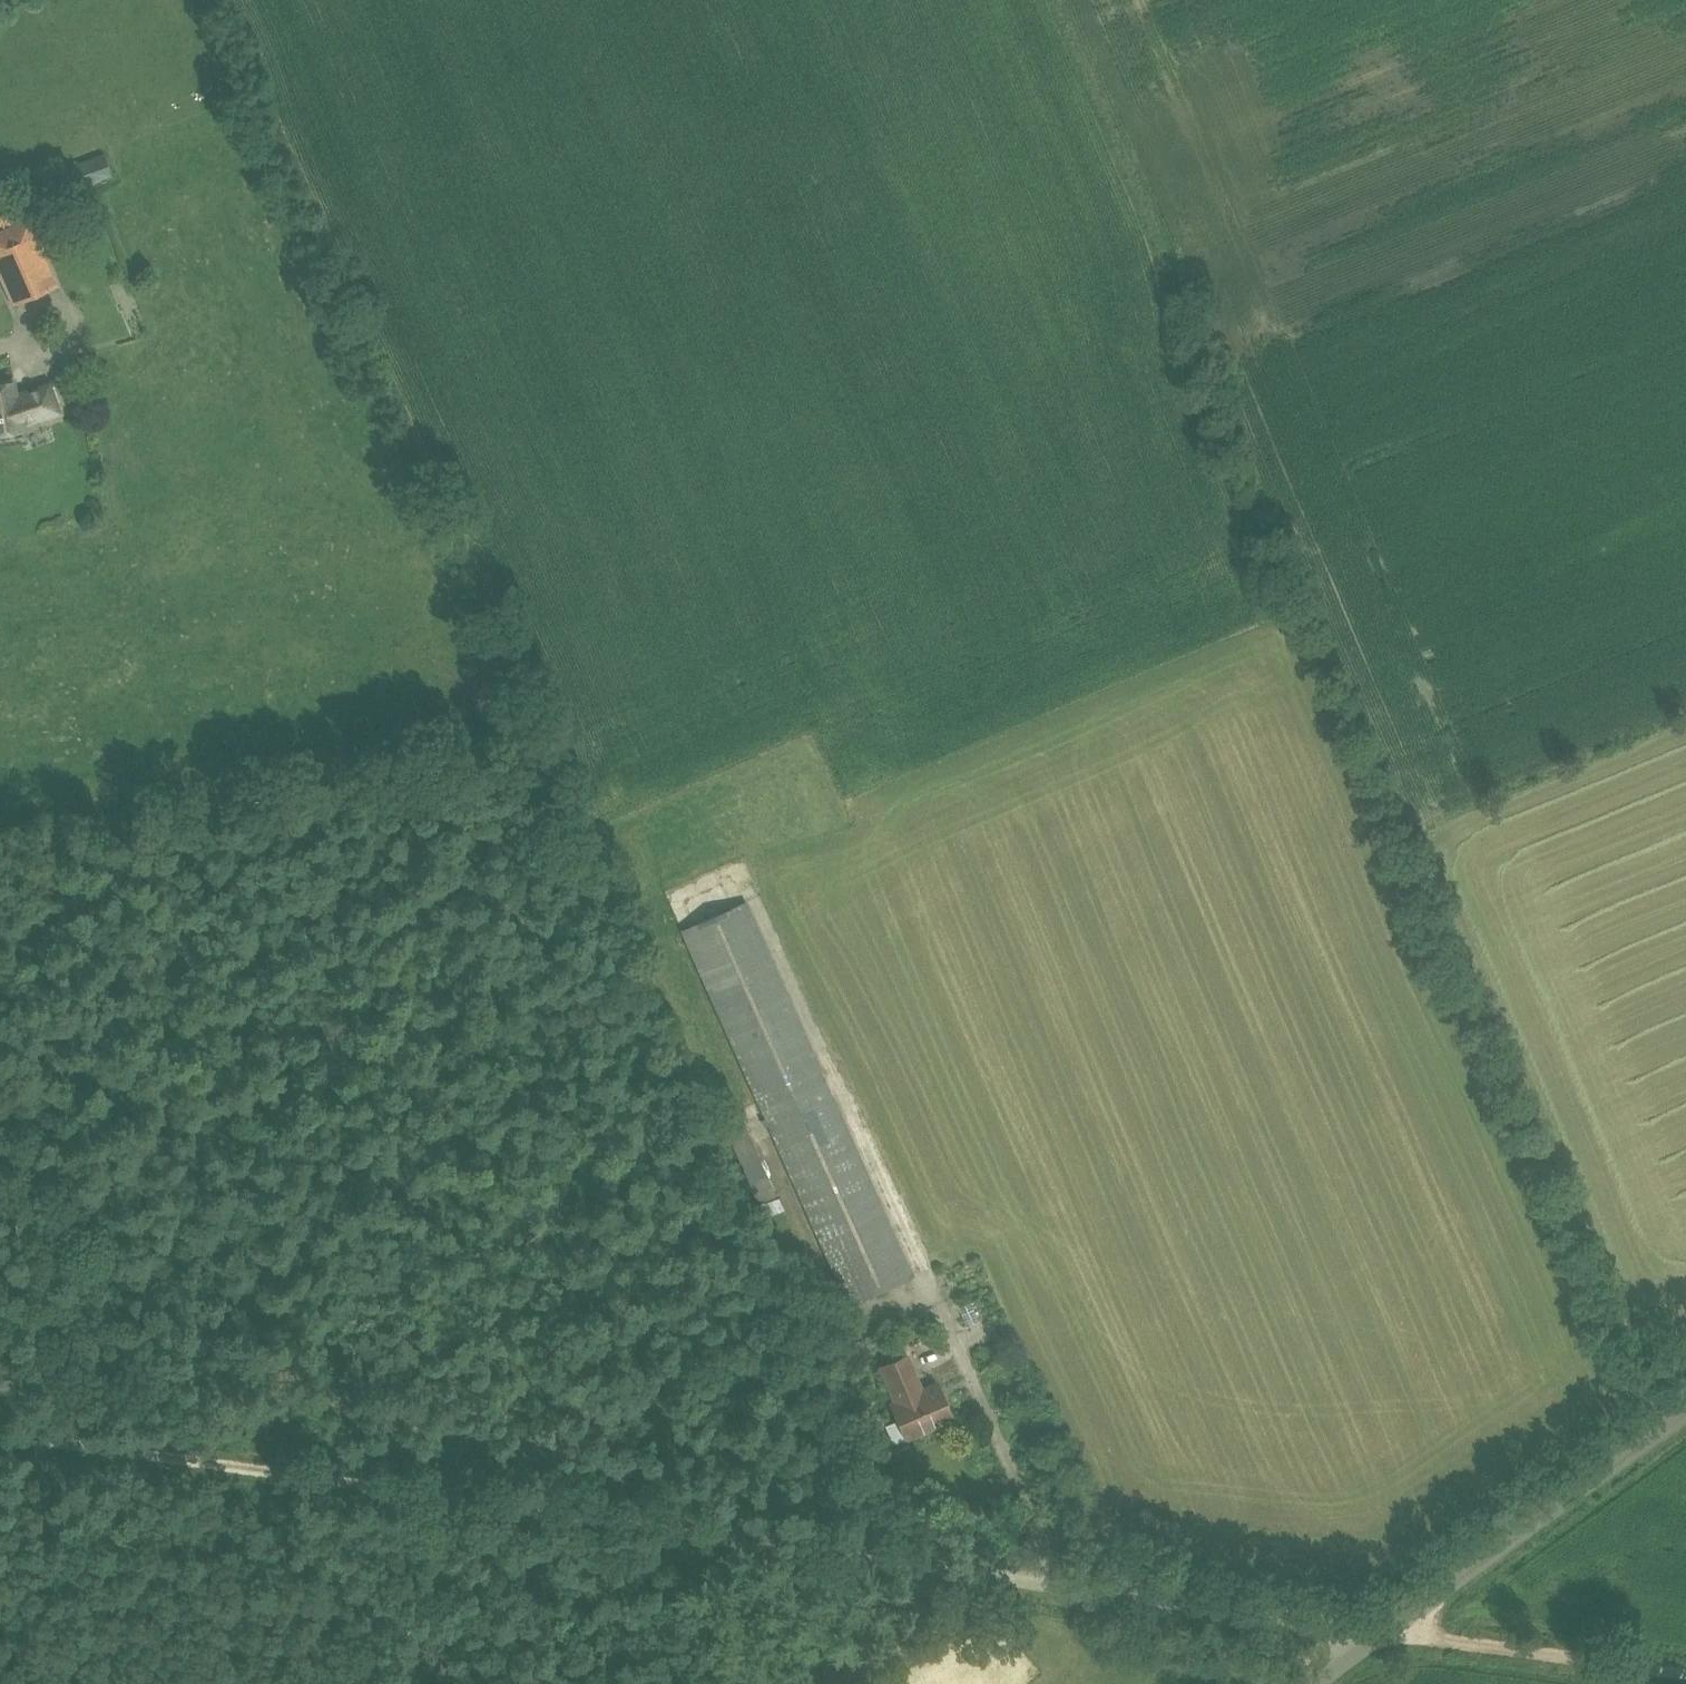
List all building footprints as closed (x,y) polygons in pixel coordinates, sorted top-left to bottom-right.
[(14,304),(56,285),(28,220),(0,233),(0,273),(14,304)] [(20,430),(19,426),(59,412),(49,383),(23,391),(24,394),(15,397),(12,381),(0,383),(0,433),(20,430)] [(848,1305),(914,1276),(747,900),(681,930),(848,1305)] [(906,1438),(952,1418),(936,1383),(921,1390),(906,1355),(881,1366),(896,1401),(891,1403),(906,1438)]
